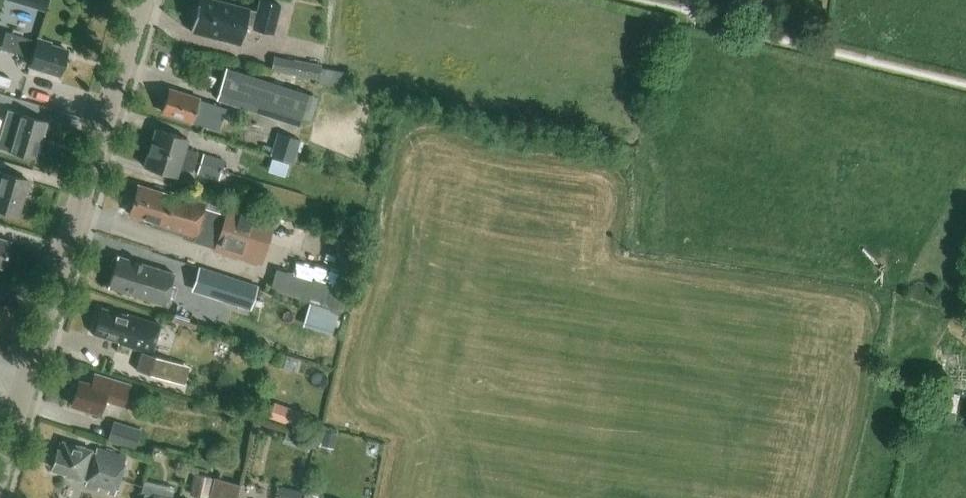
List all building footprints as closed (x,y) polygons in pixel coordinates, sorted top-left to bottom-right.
[(46,8),(48,0),(19,0),(46,8)] [(280,4),(264,0),(260,0),(257,11),(215,0),(198,0),(196,8),(191,10),(190,15),(193,19),(190,31),(240,44),(244,26),(272,33),(280,4)] [(50,45),(50,42),(37,38),(36,41),(7,33),(2,48),(32,56),(29,66),(60,75),(61,71),(63,71),(66,63),(64,62),(67,50),(50,45)] [(322,63),(274,54),(271,68),(319,77),(318,80),(343,85),(345,71),(321,67),(322,63)] [(309,93),(226,68),(216,100),(299,126),(301,118),(310,121),(318,97),(309,94),(309,93)] [(224,109),(213,106),(196,100),(197,98),(169,89),(162,112),(217,129),(224,109)] [(46,121),(8,110),(0,137),(0,148),(36,158),(46,121)] [(150,148),(194,162),(197,152),(183,148),(186,138),(155,129),(150,148)] [(301,138),(277,131),(270,156),(293,162),(301,138)] [(192,171),(194,162),(150,148),(144,167),(174,176),(178,166),(192,171)] [(200,164),(222,170),(225,161),(225,158),(204,152),(200,164)] [(237,174),(222,170),(200,164),(198,173),(235,184),(237,174)] [(0,172),(0,209),(19,214),(29,181),(0,172)] [(168,194),(138,185),(129,214),(150,221),(149,225),(162,229),(163,227),(195,236),(193,242),(215,248),(214,250),(260,264),(275,216),(229,202),(225,214),(203,208),(205,203),(168,192),(168,194)] [(3,268),(4,265),(7,265),(9,258),(7,255),(11,242),(0,238),(0,267),(3,268)] [(174,273),(117,255),(116,257),(112,259),(109,266),(112,270),(107,286),(164,304),(166,297),(170,299),(175,285),(170,284),(174,273)] [(199,267),(191,291),(250,310),(258,286),(199,267)] [(270,289),(341,311),(347,291),(276,269),(270,289)] [(215,326),(219,309),(177,299),(173,317),(215,326)] [(309,310),(305,322),(316,326),(329,330),(335,311),(311,303),(309,310)] [(93,330),(93,333),(119,341),(119,343),(142,350),(142,352),(141,351),(135,370),(149,374),(173,373),(174,361),(147,353),(147,351),(151,353),(159,324),(126,314),(125,316),(100,309),(97,319),(94,319),(91,327),(93,330)] [(965,350),(965,348),(942,345),(938,372),(948,374),(947,384),(961,386),(965,350)] [(95,371),(92,379),(91,385),(78,381),(71,405),(99,414),(105,397),(123,403),(129,382),(95,371)] [(303,412),(274,402),(269,418),(298,428),(303,412)] [(138,428),(113,421),(107,441),(133,448),(138,428)] [(108,490),(107,492),(114,495),(126,457),(95,448),(94,453),(88,452),(89,451),(59,441),(51,468),(64,472),(64,473),(81,479),(80,480),(85,481),(84,485),(96,489),(97,487),(108,490)] [(211,477),(193,474),(189,493),(207,497),(211,477)] [(239,483),(212,478),(208,497),(235,497),(239,483)] [(280,486),(277,497),(300,497),(302,491),(280,486)]
